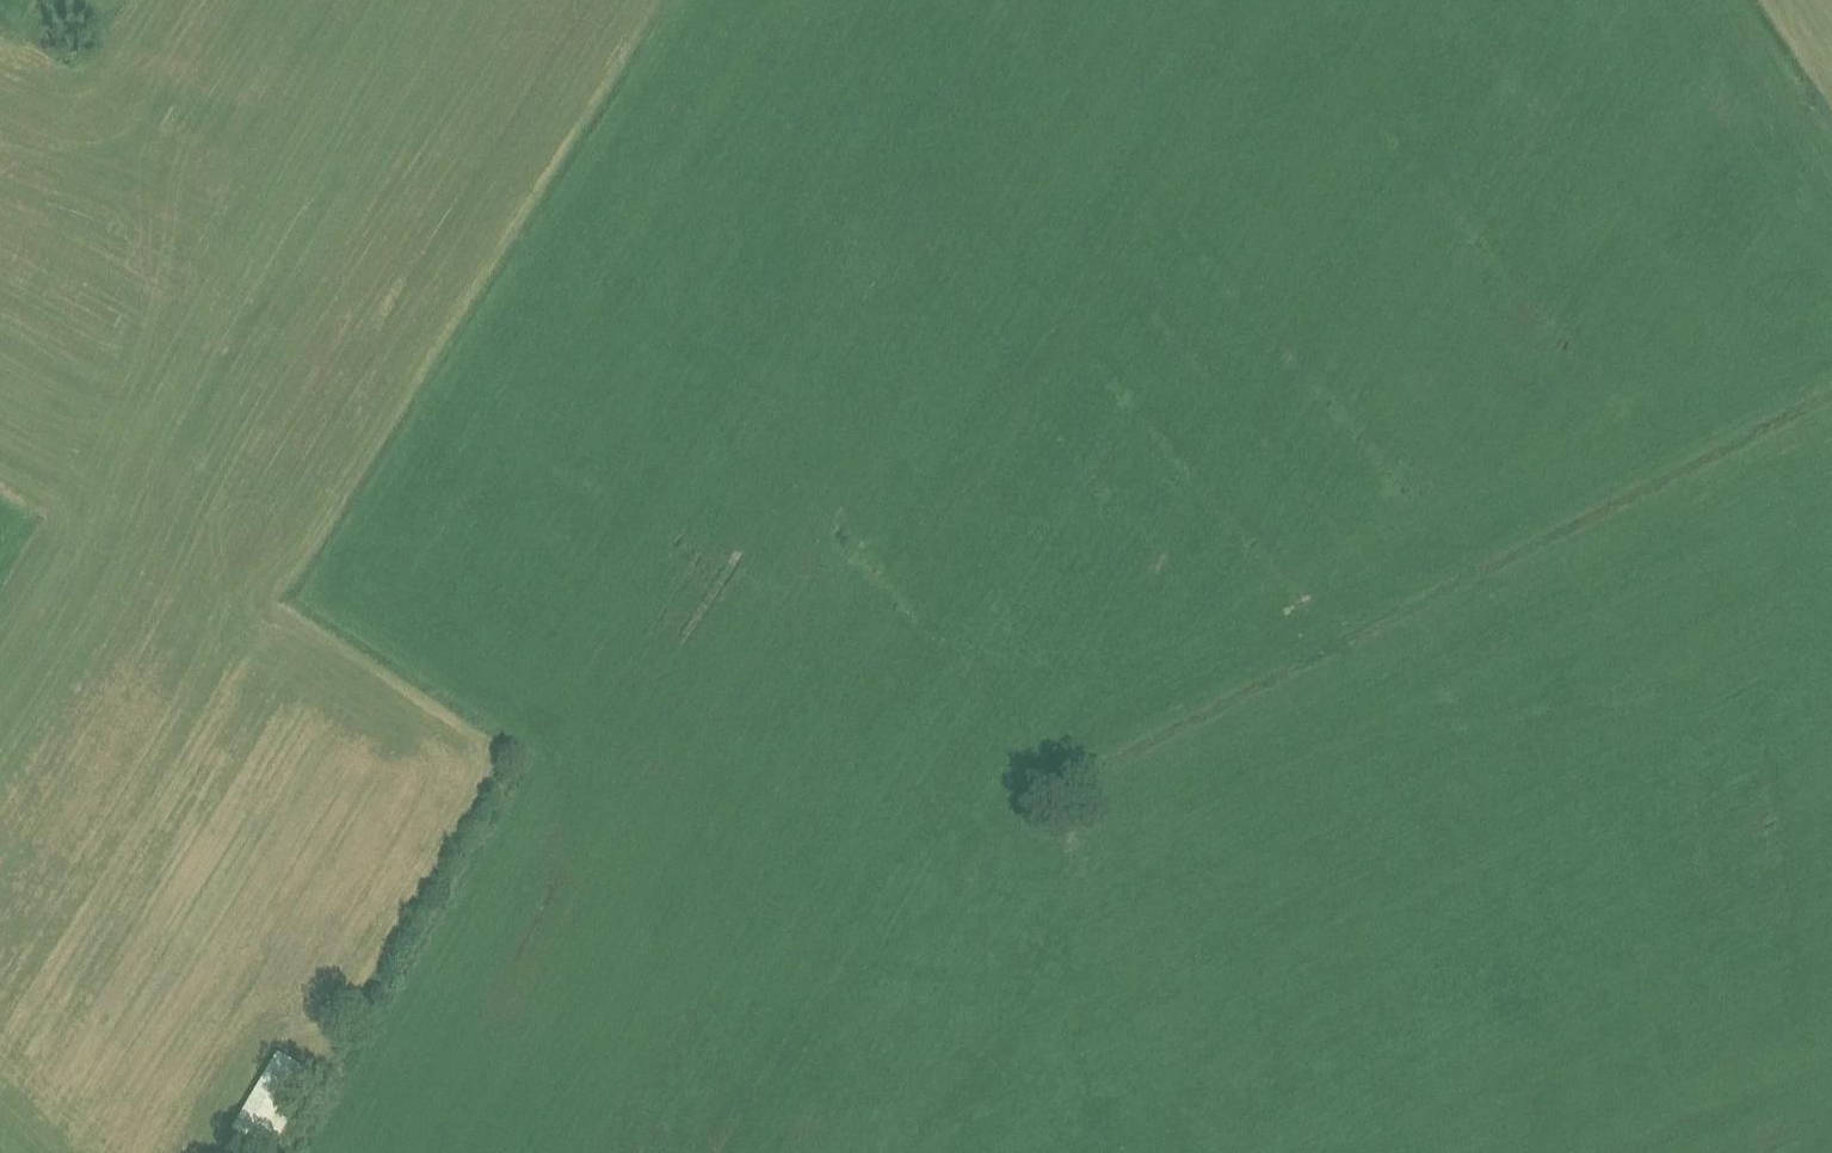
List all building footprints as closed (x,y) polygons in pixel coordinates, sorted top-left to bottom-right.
[(256,1146),(276,1110),(251,1096),(231,1132),(256,1146)]
